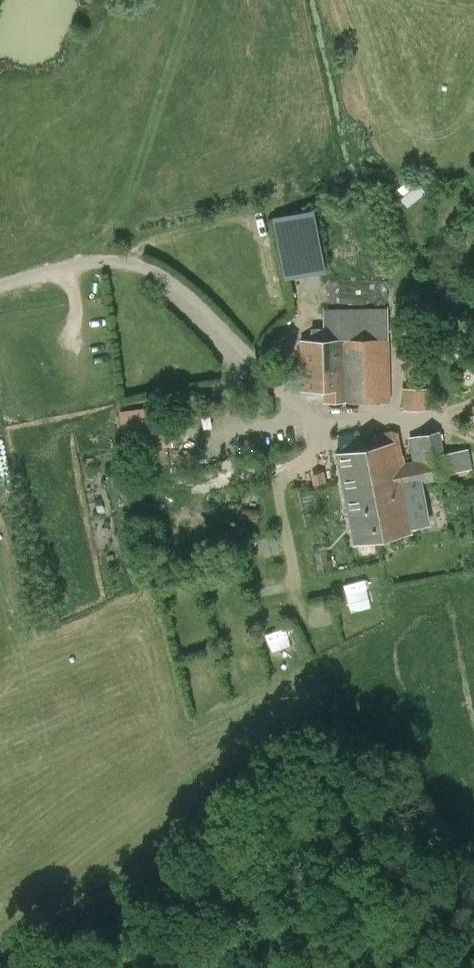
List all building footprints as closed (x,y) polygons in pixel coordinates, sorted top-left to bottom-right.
[(418,182),(415,184),(403,195),(399,198),(407,207),(426,191),(418,182)] [(311,210),(274,217),(286,279),(322,273),(311,210)] [(324,310),(324,340),(302,340),(303,390),(325,389),(325,402),(389,401),(387,309),(324,310)] [(419,348),(403,349),(404,368),(419,367),(419,348)] [(402,388),(403,409),(430,409),(430,388),(402,388)] [(163,409),(122,414),(125,440),(166,434),(163,409)] [(469,448),(444,452),(440,430),(408,436),(412,461),(405,462),(398,432),(392,429),(375,433),(377,446),(337,454),(354,543),(411,532),(410,529),(402,487),(422,483),(449,477),(449,473),(472,468),(469,448)] [(363,448),(361,435),(346,436),(348,449),(363,448)] [(422,483),(402,487),(410,529),(430,526),(422,483)] [(352,606),(375,601),(371,581),(348,586),(352,606)]
